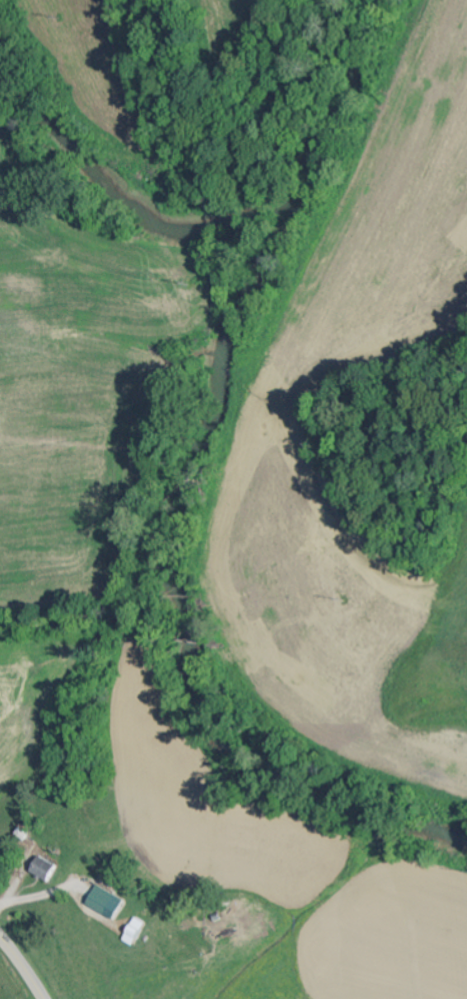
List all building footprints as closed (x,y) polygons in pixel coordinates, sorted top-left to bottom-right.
[(51,882),(58,864),(40,856),(32,873),(51,882)] [(118,919),(127,898),(98,886),(90,907),(118,919)]
